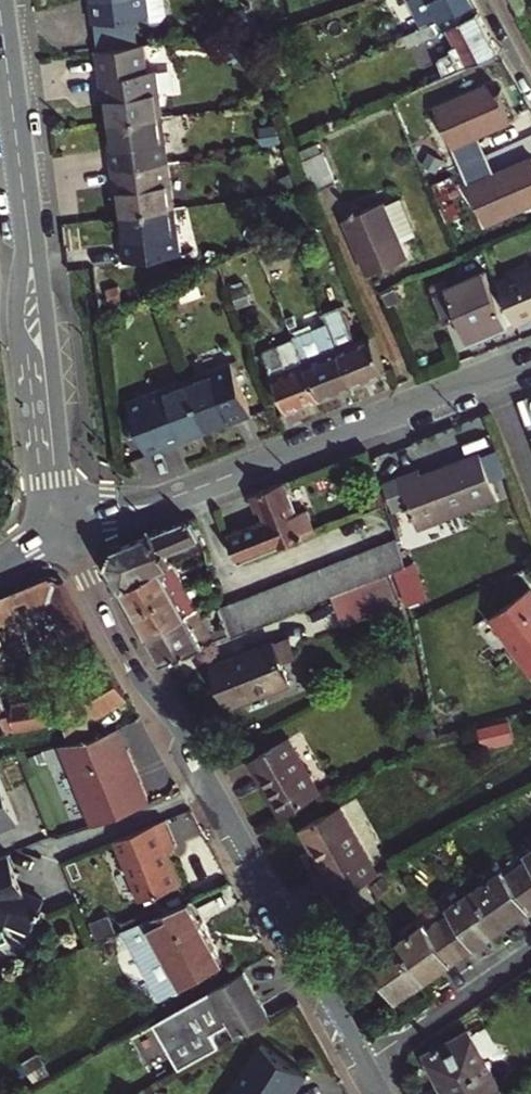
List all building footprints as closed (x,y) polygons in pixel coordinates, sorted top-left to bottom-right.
[(100,2),(95,3),(97,22),(155,15),(156,20),(165,18),(170,12),(169,0),(100,0),(100,2)] [(480,8),(477,0),(423,0),(433,20),(443,16),(447,23),(480,8)] [(502,48),(480,8),(447,23),(455,41),(449,44),(452,49),(438,57),(441,62),(425,71),(430,82),(499,50),(502,48)] [(110,92),(113,118),(167,112),(159,43),(100,51),(105,92),(110,92)] [(449,172),(475,161),(467,142),(511,123),(495,84),(425,115),(449,172)] [(117,146),(112,147),(114,163),(172,156),(167,112),(113,118),(117,146)] [(331,169),(317,135),(298,144),(312,177),(331,169)] [(116,182),(121,182),(125,207),(178,200),(172,156),(114,163),(116,182)] [(530,205),(530,170),(528,162),(483,181),(475,161),(449,172),(473,229),(530,205)] [(350,213),(370,267),(411,252),(406,239),(419,235),(403,194),(391,199),(350,213)] [(128,233),(123,234),(126,252),(183,245),(178,200),(125,207),(128,233)] [(406,239),(411,252),(424,248),(419,235),(406,239)] [(502,273),(520,319),(530,315),(530,262),(502,273)] [(444,299),(494,280),(489,269),(447,286),(442,273),(426,280),(432,292),(434,296),(442,293),(444,299)] [(437,303),(445,321),(460,315),(470,339),(510,323),(494,280),(444,299),(442,293),(434,296),(437,303)] [(329,320),(336,339),(338,343),(352,382),(386,369),(386,368),(371,330),(356,336),(343,301),(325,308),(329,320)] [(336,339),(329,320),(295,332),(320,394),(352,382),(338,343),(336,339)] [(277,339),(270,321),(255,327),(285,407),(320,394),(295,332),(277,339)] [(231,405),(233,411),(252,404),(231,350),(187,367),(206,415),(231,405)] [(179,426),(206,415),(187,367),(126,392),(147,446),(182,432),(179,426)] [(419,462),(397,472),(416,522),(497,490),(480,448),(423,471),(419,462)] [(251,492),(258,507),(264,505),(267,514),(227,531),(238,559),(318,527),(309,505),(299,510),(285,479),(251,492)] [(171,547),(199,536),(190,517),(113,550),(109,562),(123,587),(176,558),(171,547)] [(409,561),(399,534),(387,539),(398,566),(403,564),(409,561)] [(176,558),(203,551),(199,536),(171,547),(176,558)] [(398,566),(387,539),(373,544),(385,571),(398,566)] [(385,571),(373,544),(359,550),(370,577),(372,576),(385,571)] [(370,577),(359,550),(345,555),(357,582),(370,577)] [(357,582),(345,555),(331,561),(342,588),(357,582)] [(176,558),(123,587),(136,610),(189,581),(176,558)] [(342,588),(331,561),(317,567),(329,593),(337,590),(342,588)] [(329,593),(317,567),(304,572),(315,599),(329,593)] [(315,599),(304,572),(290,578),(301,604),(315,599)] [(13,730),(60,720),(71,739),(97,733),(87,714),(110,705),(127,697),(63,579),(50,575),(23,586),(32,609),(49,601),(72,644),(75,643),(92,674),(50,697),(1,703),(0,701),(0,736),(13,730)] [(372,576),(370,577),(357,582),(342,588),(337,590),(348,618),(382,604),(372,576)] [(301,604),(290,578),(275,584),(286,610),(301,604)] [(189,581),(136,610),(149,634),(200,607),(189,581)] [(286,610),(275,584),(261,589),(272,616),(286,610)] [(32,609),(23,586),(5,593),(15,616),(32,609)] [(493,616),(530,668),(530,588),(493,616)] [(272,616),(261,589),(247,595),(258,621),(272,616)] [(15,616),(5,593),(0,595),(0,622),(15,616)] [(258,621),(247,595),(233,601),(245,627),(258,621)] [(245,627),(233,601),(219,607),(230,633),(245,627)] [(163,659),(215,639),(200,607),(149,634),(163,659)] [(273,639),(209,664),(226,706),(289,680),(273,639)] [(447,749),(483,738),(478,720),(442,729),(447,749)] [(509,720),(484,731),(490,746),(516,735),(509,720)] [(95,735),(60,742),(101,820),(157,797),(129,745),(125,747),(115,727),(95,735)] [(250,756),(282,813),(321,793),(288,734),(250,756)] [(18,820),(0,776),(0,828),(18,820)] [(378,872),(341,805),(302,826),(323,865),(316,869),(332,897),(359,882),(378,872)] [(163,819),(113,839),(138,902),(181,884),(168,852),(175,849),(163,819)] [(0,854),(0,921),(6,924),(8,918),(41,931),(52,906),(54,907),(56,902),(54,901),(57,892),(33,882),(28,871),(29,871),(30,869),(31,867),(22,845),(0,854)] [(520,863),(530,878),(530,847),(527,850),(530,855),(520,863)] [(502,867),(477,884),(503,922),(530,903),(530,878),(520,863),(505,872),(502,867)] [(373,897),(366,884),(361,886),(370,899),(373,897)] [(477,884),(449,902),(453,909),(440,917),(463,949),(503,922),(477,884)] [(345,911),(370,899),(361,886),(338,898),(345,911)] [(220,961),(185,901),(121,928),(160,996),(220,961)] [(463,949),(440,917),(429,925),(425,919),(398,938),(424,975),(463,949)] [(424,975),(398,938),(372,955),(397,993),(424,975)] [(268,1015),(241,968),(209,986),(237,1033),(268,1015)] [(178,1067),(237,1033),(209,986),(152,1020),(178,1067)] [(436,1072),(448,1093),(479,1093),(500,1083),(485,1055),(480,1057),(478,1052),(487,1048),(491,1040),(484,1028),(476,1026),(467,1031),(466,1028),(434,1044),(445,1067),(436,1072)] [(289,1093),(305,1070),(260,1040),(224,1093),(268,1093),(277,1082),(281,1084),(281,1085),(281,1086),(281,1087),(289,1093)] [(445,1067),(434,1044),(424,1049),(436,1072),(445,1067)] [(500,1083),(479,1093),(505,1093),(500,1083)]
